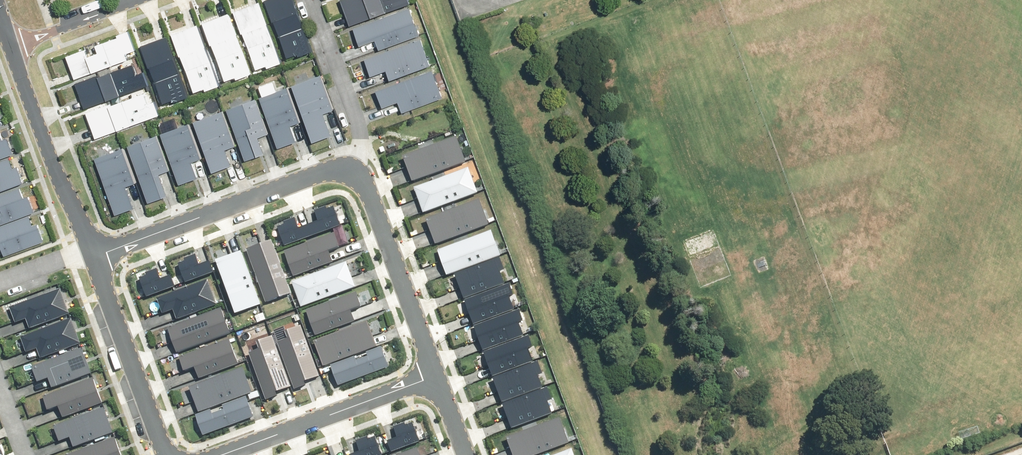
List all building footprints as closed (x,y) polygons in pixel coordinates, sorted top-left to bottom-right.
[(265,0),(286,58),(296,54),(297,57),(310,52),(290,0),(265,0)] [(339,0),(348,26),(408,4),(406,0),(340,0),(339,0)] [(266,68),(280,63),(258,3),(232,12),(240,34),(241,33),(255,69),(265,66),(266,68)] [(410,9),(354,29),(359,45),(376,39),(380,50),(419,35),(410,9)] [(235,79),(249,74),(227,14),(201,23),(209,45),(210,45),(223,81),(234,77),(235,79)] [(218,85),(217,83),(196,25),(171,34),(193,92),(203,89),(203,90),(218,85)] [(83,50),(65,57),(73,79),(126,60),(123,54),(133,50),(127,31),(115,35),(116,38),(94,46),(97,53),(86,57),(83,50)] [(420,36),(364,56),(370,73),(386,67),(390,77),(430,63),(420,36)] [(173,102),(187,97),(165,37),(139,46),(147,68),(148,67),(162,104),(172,100),(173,102)] [(97,75),(74,84),(84,109),(146,86),(141,73),(135,75),(131,65),(98,77),(97,75)] [(433,69),(377,89),(383,105),(399,99),(403,109),(443,95),(433,69)] [(289,86),(310,142),(328,135),(320,113),(330,109),(317,75),(289,86)] [(256,97),(277,153),(296,146),(287,124),(297,120),(284,86),(256,97)] [(107,105),(85,113),(94,139),(157,115),(152,101),(145,104),(141,94),(108,106),(107,105)] [(224,107),(246,164),(264,157),(256,135),(265,131),(253,97),(224,107)] [(191,122),(212,179),(231,172),(222,149),(232,146),(219,112),(191,122)] [(158,134),(179,191),(198,184),(190,161),(199,158),(187,124),(158,134)] [(12,151),(6,135),(2,137),(0,131),(0,156),(12,151)] [(125,145),(146,202),(165,195),(156,172),(166,169),(153,134),(125,145)] [(457,137),(403,158),(412,181),(466,160),(457,137)] [(91,155),(112,212),(131,205),(122,183),(132,179),(119,145),(91,155)] [(0,160),(0,188),(24,179),(17,163),(14,165),(10,156),(0,160)] [(469,166),(414,188),(423,211),(478,189),(469,166)] [(0,195),(0,223),(35,209),(29,193),(25,195),(22,186),(0,195)] [(480,198),(426,220),(434,243),(489,221),(480,198)] [(320,220),(310,224),(313,233),(342,223),(335,204),(327,207),(326,204),(316,208),(320,220)] [(0,225),(0,244),(2,243),(5,251),(44,236),(37,220),(34,221),(30,213),(0,225)] [(280,225),(287,243),(313,233),(310,224),(299,228),(295,217),(285,221),(286,223),(280,225)] [(493,229),(438,250),(447,273),(502,252),(493,229)] [(337,231),(287,250),(296,274),(334,259),(330,249),(342,244),(337,231)] [(274,239),(248,248),(268,301),(293,292),(274,239)] [(242,250),(216,259),(236,312),(261,303),(242,250)] [(187,262),(182,264),(188,281),(215,271),(212,262),(203,266),(197,252),(185,257),(187,262)] [(501,256),(457,274),(466,297),(506,281),(501,270),(505,269),(501,256)] [(348,260),(293,282),(302,305),(357,283),(348,260)] [(147,275),(142,277),(149,295),(176,284),(172,276),(163,279),(158,266),(146,271),(147,275)] [(211,280),(162,299),(167,313),(177,309),(181,319),(220,304),(211,280)] [(508,283),(464,300),(473,324),(513,308),(509,297),(513,295),(508,283)] [(62,288),(12,306),(17,320),(28,317),(31,327),(70,312),(62,288)] [(357,290),(307,309),(316,332),(354,318),(350,308),(362,303),(357,290)] [(518,307),(474,325),(484,348),(524,332),(519,321),(523,320),(518,307)] [(223,308),(169,327),(178,350),(232,331),(223,308)] [(73,316),(23,335),(29,349),(39,345),(42,355),(82,340),(73,316)] [(371,320),(316,341),(325,364),(380,343),(371,320)] [(289,336),(279,341),(296,387),(308,382),(307,380),(321,374),(301,323),(286,329),(289,336)] [(261,347),(250,351),(268,397),(279,392),(278,390),(292,384),(273,333),(258,339),(261,347)] [(527,334),(483,351),(492,375),(532,359),(528,348),(532,346),(527,334)] [(232,338),(182,356),(187,370),(198,366),(201,376),(240,362),(232,338)] [(357,355),(333,364),(340,384),(390,365),(382,344),(367,350),(368,354),(358,358),(357,355)] [(83,347),(34,365),(39,379),(49,376),(53,385),(92,371),(83,347)] [(539,360),(495,377),(504,401),(544,385),(540,374),(544,372),(539,360)] [(246,366),(192,385),(200,409),(254,389),(246,366)] [(94,376),(45,394),(50,409),(60,405),(64,415),(103,400),(94,376)] [(548,386),(504,403),(513,426),(553,411),(549,400),(553,398),(548,386)] [(212,408),(196,414),(204,434),(256,415),(248,394),(223,403),(225,407),(213,411),(212,408)] [(105,407),(56,425),(61,439),(71,436),(75,445),(114,431),(105,407)] [(517,454),(536,454),(572,442),(563,417),(510,436),(517,454)] [(416,441),(409,424),(404,426),(402,421),(390,426),(395,440),(387,443),(390,452),(416,441)] [(376,435),(371,437),(369,432),(357,437),(362,450),(353,454),(354,454),(376,454),(383,452),(376,435)] [(66,453),(66,454),(123,454),(115,435),(66,453)] [(417,445),(389,454),(421,454),(417,445)] [(575,445),(548,454),(578,454),(575,445)]
